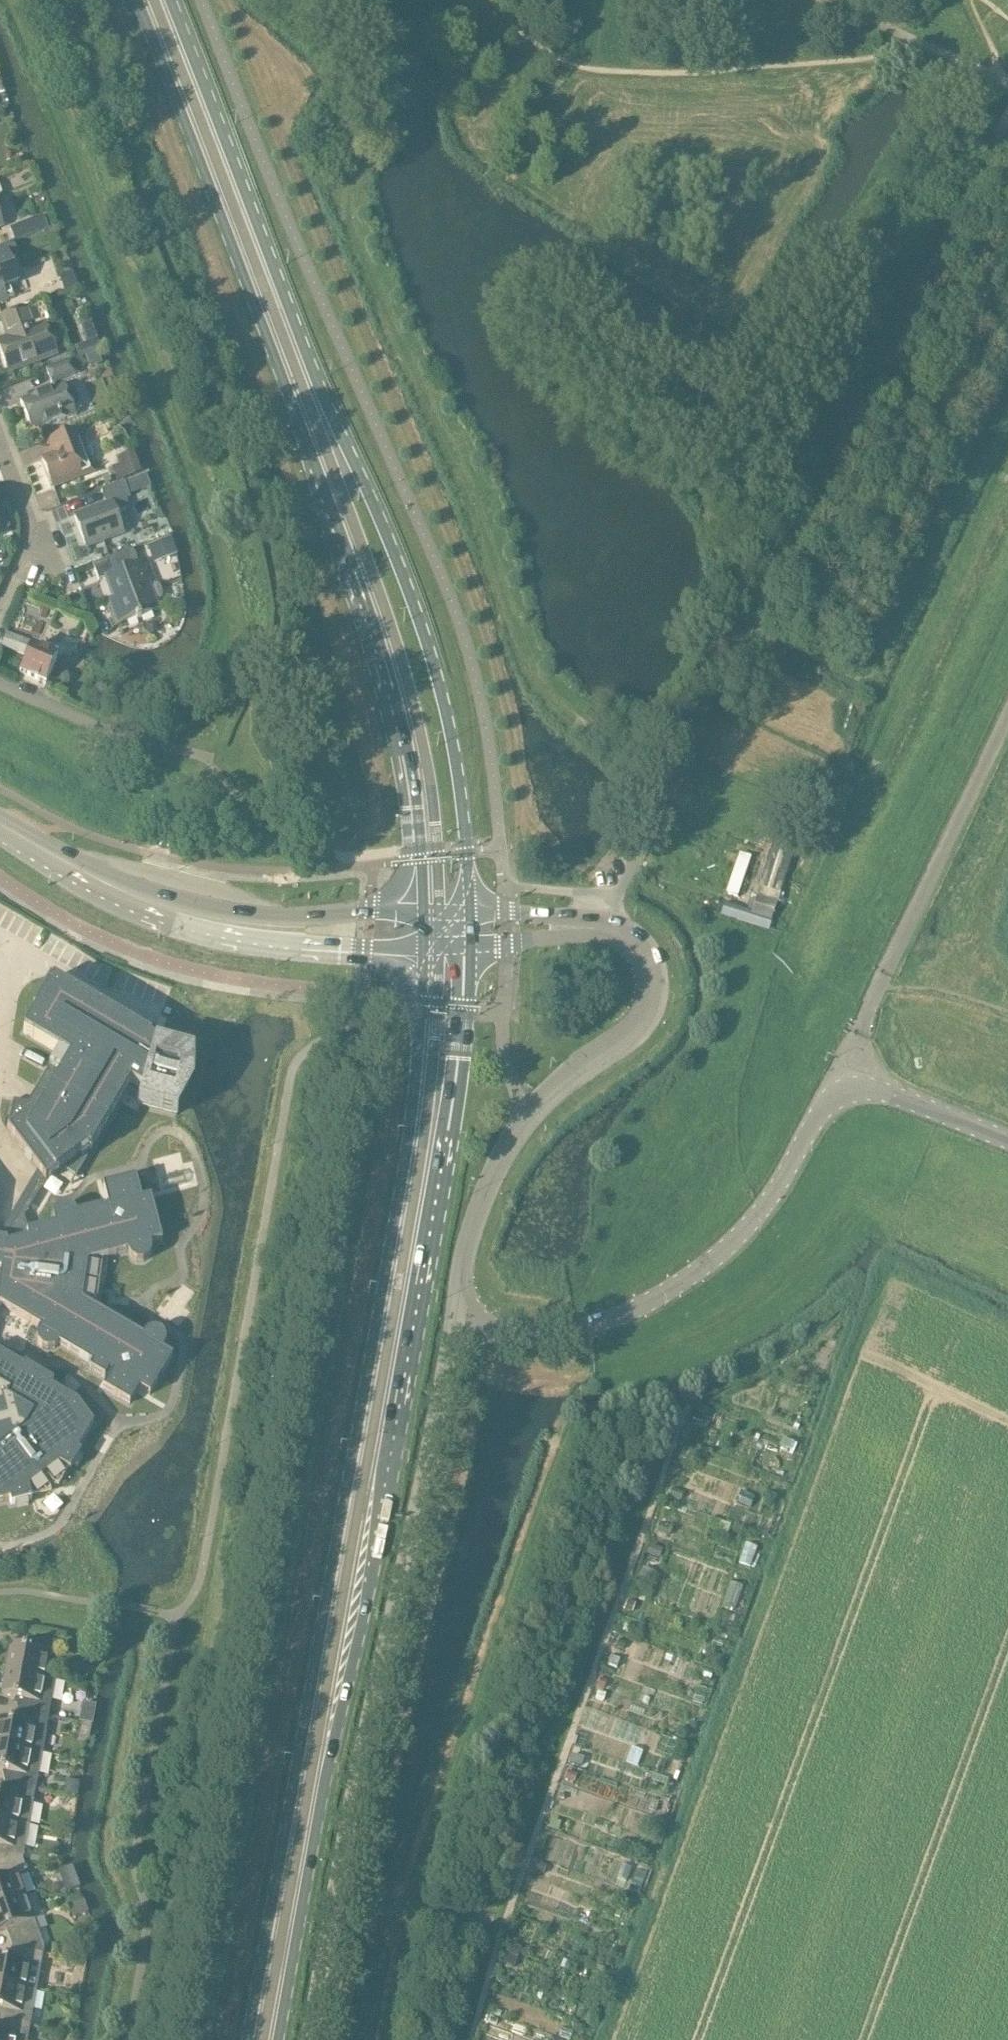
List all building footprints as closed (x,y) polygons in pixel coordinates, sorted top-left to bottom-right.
[(41,215),(27,220),(32,234),(47,228),(41,215)] [(8,258),(16,255),(12,243),(0,247),(0,302),(14,297),(10,286),(17,283),(8,258)] [(72,271),(58,277),(63,291),(77,285),(72,271)] [(44,326),(52,323),(44,301),(1,317),(6,332),(8,331),(11,337),(0,341),(0,350),(9,372),(55,355),(44,326)] [(75,374),(70,361),(46,371),(51,384),(75,374)] [(74,410),(79,404),(74,391),(67,390),(65,385),(20,402),(31,432),(76,415),(74,410)] [(88,460),(77,430),(53,439),(58,453),(42,459),(52,487),(90,473),(85,461),(88,460)] [(142,473),(135,452),(121,456),(124,464),(114,468),(119,481),(142,473)] [(123,533),(116,514),(129,508),(125,499),(130,497),(124,482),(101,491),(106,505),(74,517),(86,547),(123,533)] [(0,502),(0,532),(10,528),(0,502)] [(147,544),(136,548),(139,556),(150,552),(147,544)] [(155,610),(146,584),(155,581),(147,561),(138,564),(133,549),(92,565),(99,581),(108,577),(116,599),(107,602),(115,625),(155,610)] [(29,643),(6,634),(1,646),(25,655),(29,643)] [(45,684),(57,659),(31,647),(19,673),(45,684)] [(0,1305),(40,1329),(37,1333),(36,1338),(37,1344),(42,1349),(48,1350),(54,1349),(58,1345),(91,1365),(89,1369),(104,1379),(108,1371),(112,1373),(102,1389),(129,1405),(138,1389),(149,1395),(155,1386),(172,1357),(162,1351),(164,1348),(165,1342),(164,1336),(159,1332),(153,1330),(147,1331),(143,1336),(142,1337),(81,1301),(87,1263),(128,1252),(128,1254),(131,1259),(136,1262),(142,1262),(148,1259),(151,1254),(151,1248),(150,1244),(162,1241),(153,1208),(150,1198),(141,1200),(135,1178),(102,1186),(108,1208),(104,1209),(104,1207),(76,1214),(73,1209),(68,1206),(62,1206),(56,1209),(53,1214),(53,1220),(54,1225),(27,1232),(24,1218),(45,1182),(63,1168),(76,1177),(127,1090),(141,1097),(138,1105),(176,1115),(181,1098),(184,1099),(196,1056),(162,1047),(157,1045),(157,1043),(151,1039),(50,980),(32,1009),(36,1011),(23,1033),(57,1053),(50,1064),(45,1072),(36,1088),(27,1103),(13,1100),(7,1131),(37,1171),(0,1234),(0,1306),(0,1305)] [(9,1501),(10,1506),(31,1500),(28,1487),(58,1465),(70,1471),(81,1453),(77,1451),(93,1424),(77,1402),(50,1386),(53,1382),(24,1364),(23,1366),(0,1353),(0,1503),(9,1501)] [(46,1678),(50,1656),(59,1657),(62,1643),(33,1638),(30,1651),(10,1647),(6,1672),(46,1679),(46,1678)] [(49,1717),(55,1680),(46,1678),(46,1679),(6,1672),(1,1696),(21,1700),(19,1712),(49,1717)] [(49,1717),(19,1712),(17,1724),(0,1720),(0,1746),(42,1753),(49,1717)] [(42,1753),(0,1746),(0,1771),(8,1773),(6,1784),(35,1790),(42,1753)] [(35,1790),(6,1784),(4,1796),(0,1796),(0,1821),(20,1824),(29,1825),(35,1790)] [(29,1825),(20,1824),(0,1821),(0,1862),(23,1860),(29,1825)] [(18,1874),(26,1871),(23,1860),(0,1862),(0,1906),(26,1896),(18,1874)] [(26,1896),(0,1906),(0,1932),(8,1929),(11,1936),(16,1937),(14,1949),(43,1954),(44,1948),(26,1896)] [(31,1966),(40,1967),(43,1954),(14,1949),(11,1961),(0,1959),(0,1984),(36,1991),(36,1990),(27,1988),(31,1966)] [(36,1991),(0,1984),(0,2009),(2,2010),(0,2022),(30,2027),(36,1991)] [(30,2027),(0,2022),(0,2023),(0,2039),(27,2039),(30,2027)]
